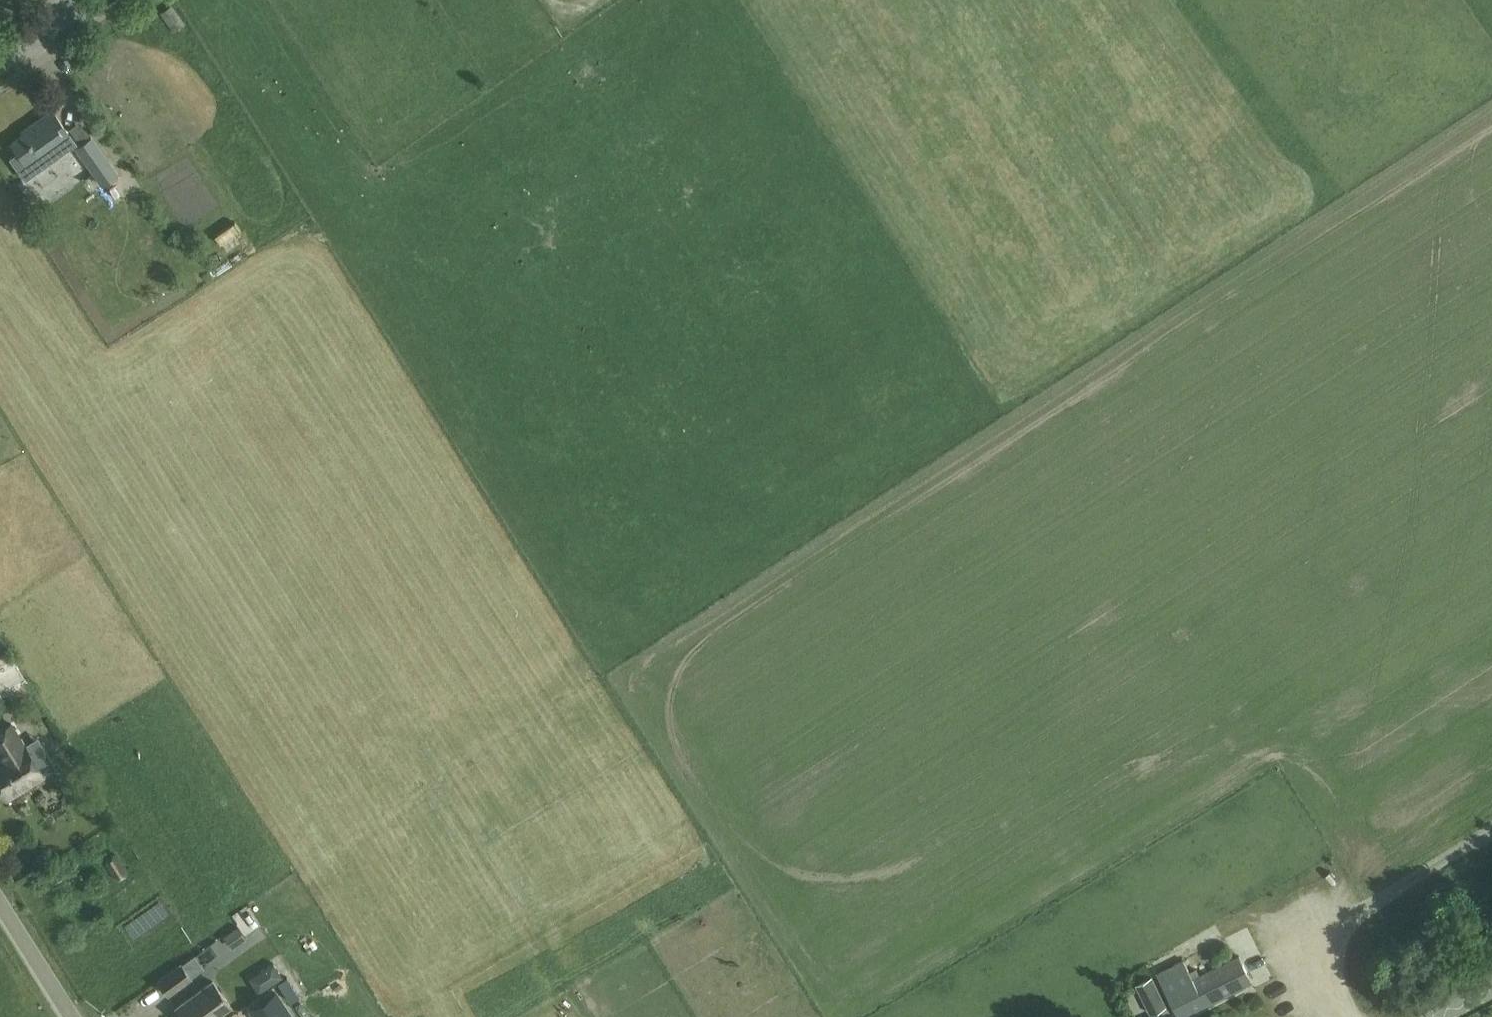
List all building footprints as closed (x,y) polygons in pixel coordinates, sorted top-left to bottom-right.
[(186,24),(171,4),(161,12),(175,31),(186,24)] [(25,180),(76,144),(52,110),(29,127),(31,130),(12,143),(19,152),(9,158),(25,180)] [(109,161),(92,135),(77,145),(94,170),(109,161)] [(62,189),(76,180),(70,171),(57,180),(62,189)] [(6,799),(45,775),(25,743),(24,744),(11,723),(0,730),(0,756),(1,758),(0,759),(0,789),(6,799)] [(105,864),(114,878),(119,880),(127,875),(128,871),(117,852),(113,852),(105,857),(105,864)] [(231,948),(245,938),(237,926),(222,936),(231,948)] [(1245,929),(1231,937),(1257,988),(1272,981),(1245,929)] [(1179,1016),(1183,1016),(1252,982),(1239,956),(1193,979),(1183,960),(1157,973),(1179,1016)] [(273,961),(259,971),(263,976),(253,982),(259,991),(283,976),(273,961)] [(182,964),(157,982),(167,995),(191,977),(182,964)] [(1151,977),(1136,984),(1151,1014),(1166,1006),(1151,977)] [(284,980),(278,985),(287,999),(294,994),(284,980)] [(176,1008),(183,1016),(215,1016),(231,1006),(213,981),(176,1008)] [(278,996),(256,1010),(261,1016),(292,1016),(278,996)]
